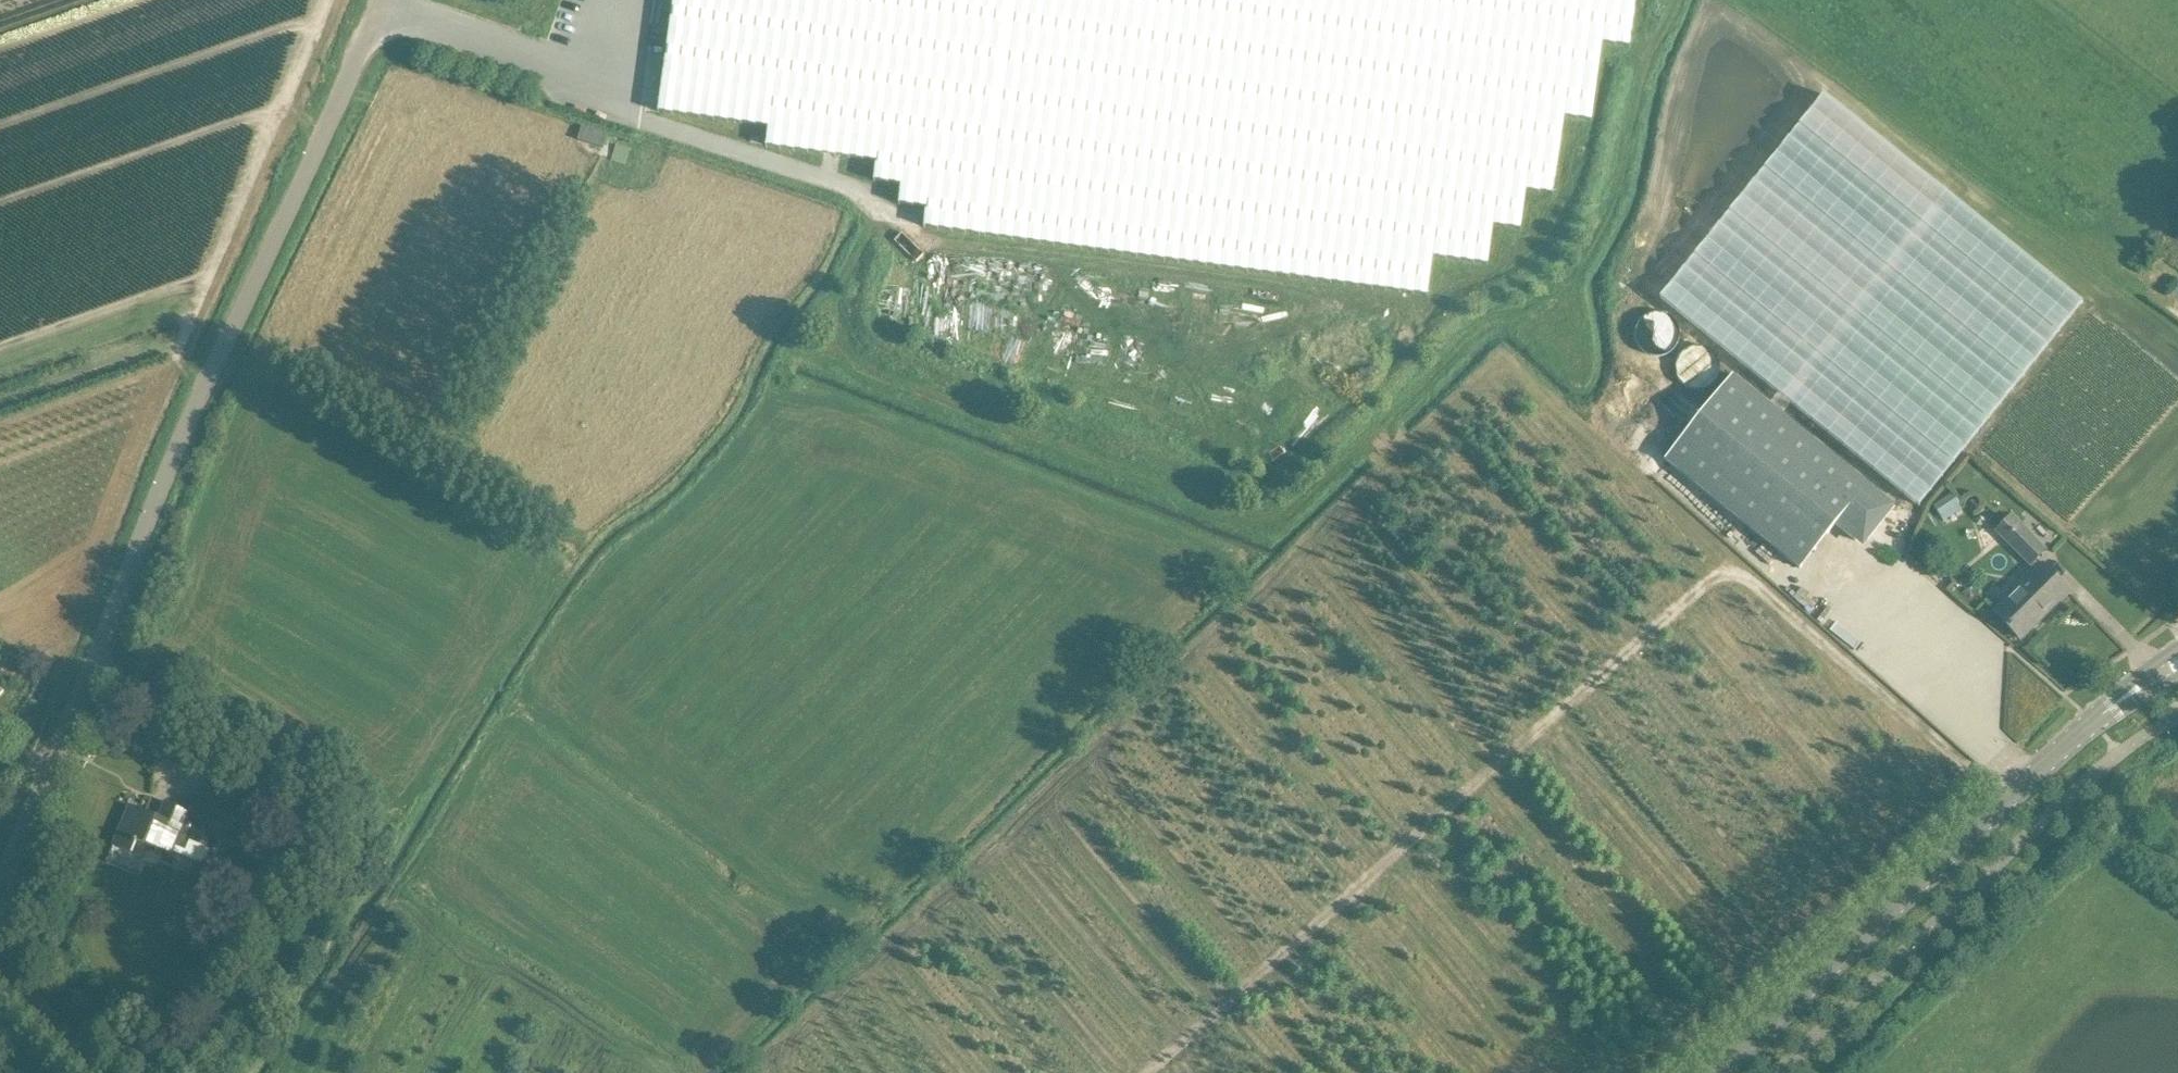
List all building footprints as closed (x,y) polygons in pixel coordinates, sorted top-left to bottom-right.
[(658,112),(769,127),(766,146),(876,161),(874,180),(901,184),(899,203),(926,207),(924,227),(1428,295),(1433,256),(1489,264),(1494,225),(1521,229),(1527,190),(1554,193),(1565,116),(1592,120),(1603,42),(1630,46),(1637,0),(673,0),(658,112)] [(578,140),(604,148),(608,135),(583,127),(578,140)] [(630,150),(631,149),(616,145),(612,160),(624,164),(626,164),(626,163),(630,150)] [(1732,375),(1664,459),(1800,568),(1835,524),(1855,541),(1861,534),(1868,539),(1895,506),(1732,375)] [(2005,623),(2020,639),(2068,591),(2036,559),(2045,549),(2020,523),(2010,515),(1995,531),(2004,539),(2036,571),(1995,612),(2005,623)] [(130,806),(113,847),(114,847),(115,845),(132,853),(138,840),(171,854),(175,845),(186,849),(190,840),(213,849),(230,807),(207,797),(198,818),(188,814),(189,811),(166,801),(159,817),(129,804),(128,806),(130,806)]
